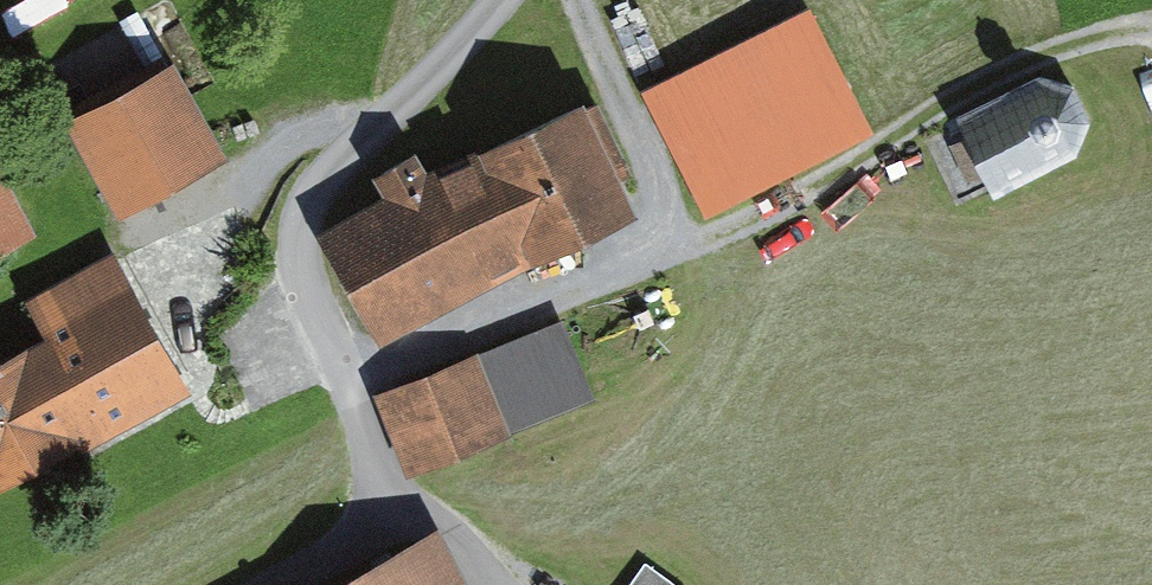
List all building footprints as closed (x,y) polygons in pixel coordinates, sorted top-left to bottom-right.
[(813,10),(650,85),(716,203),(874,123),(813,10)] [(194,157),(135,57),(34,115),(92,216),(194,157)] [(1051,78),(959,124),(993,191),(1087,144),(1095,116),(1079,84),(1051,78)] [(615,220),(559,105),(312,225),(368,340),(615,220)] [(56,266),(0,305),(0,442),(14,433),(34,462),(141,388),(56,266)] [(511,429),(484,353),(390,385),(417,461),(511,429)] [(386,524),(271,584),(419,584),(386,524)] [(655,559),(638,584),(697,584),(655,559)]
